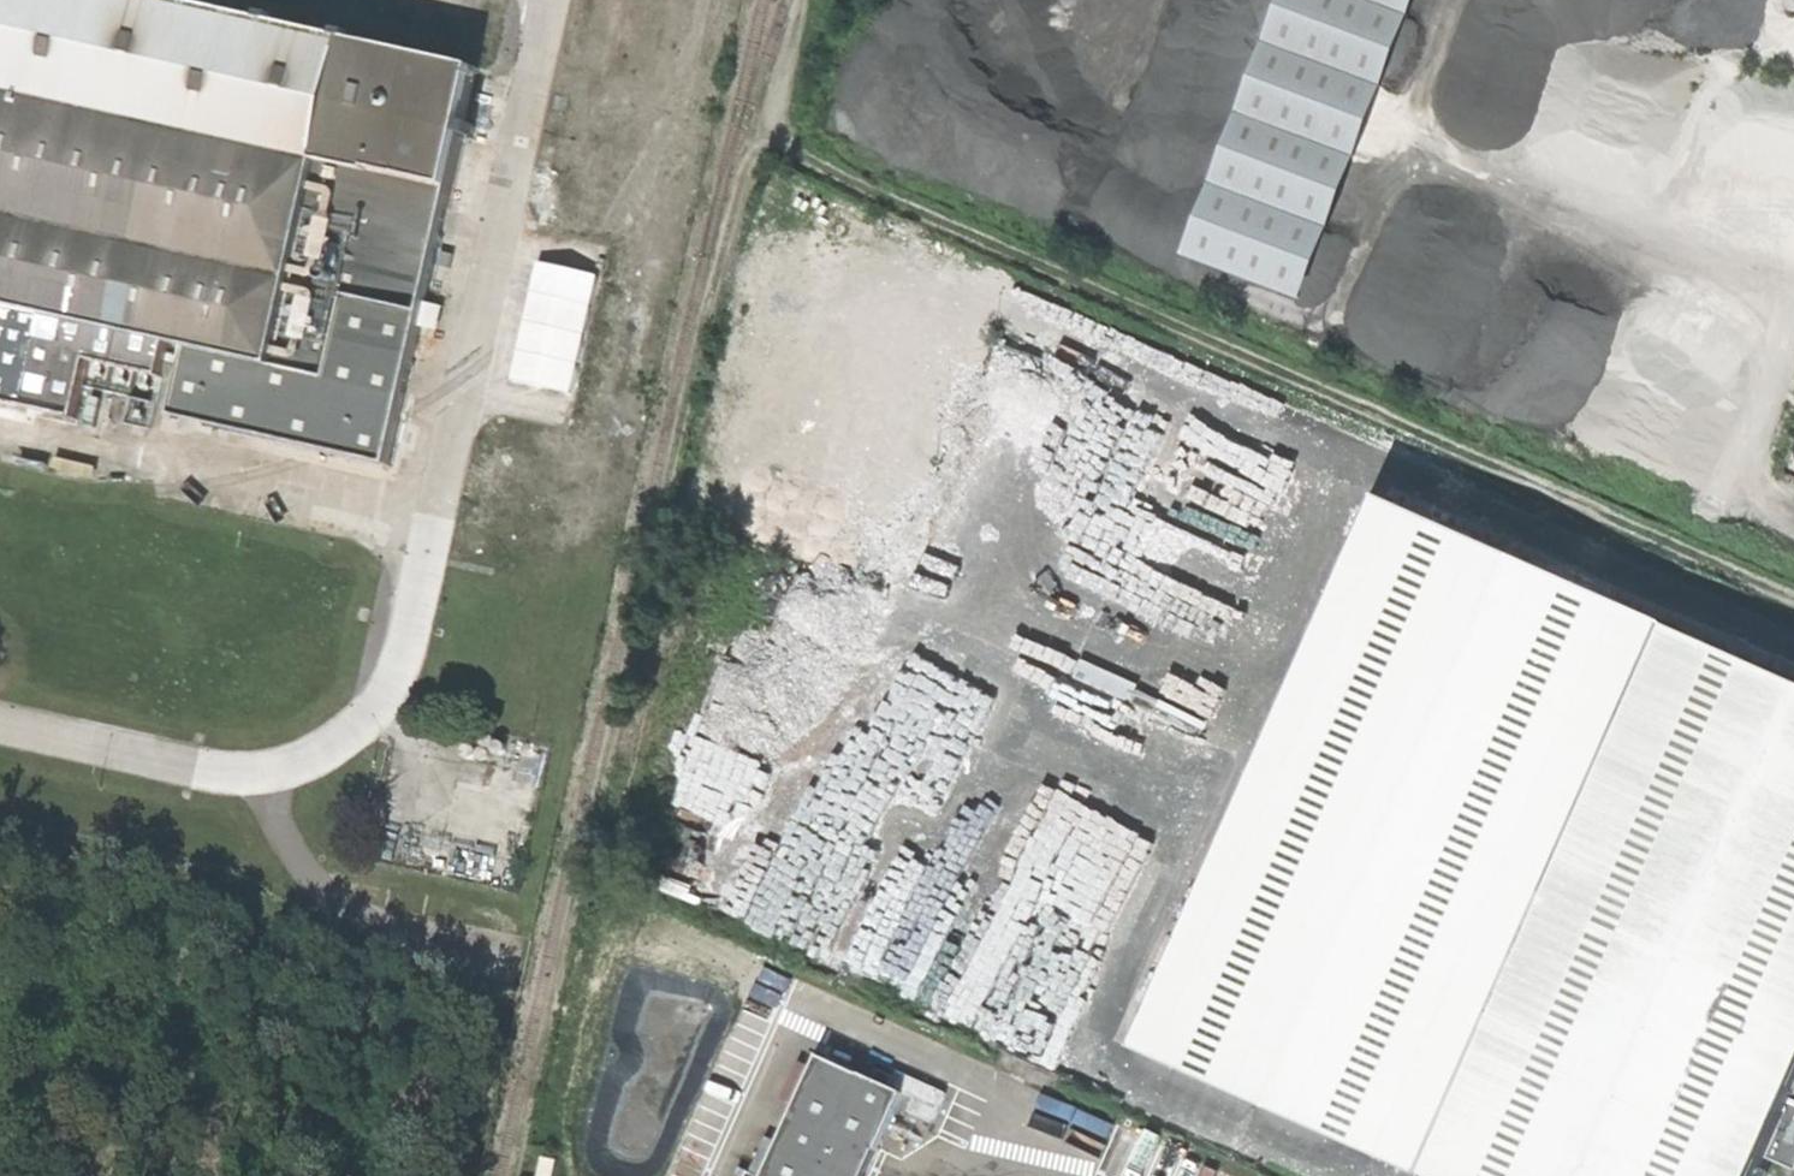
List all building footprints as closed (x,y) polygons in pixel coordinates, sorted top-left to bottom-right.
[(450,182),(478,65),(191,0),(0,0),(0,392),(77,409),(89,352),(159,367),(166,333),(326,369),(373,165),(450,182)] [(1435,0),(1299,0),(1210,259),(1331,300),(1435,0)] [(514,377),(576,390),(601,270),(539,257),(514,377)] [(1435,1175),(1747,1175),(1758,1151),(1789,1164),(1793,1154),(1793,676),(1668,620),(1423,1170),(1435,1175)] [(901,1089),(886,1082),(891,1070),(875,1063),(870,1074),(816,1049),(761,1173),(744,1165),(739,1175),(861,1175),(901,1089)]
